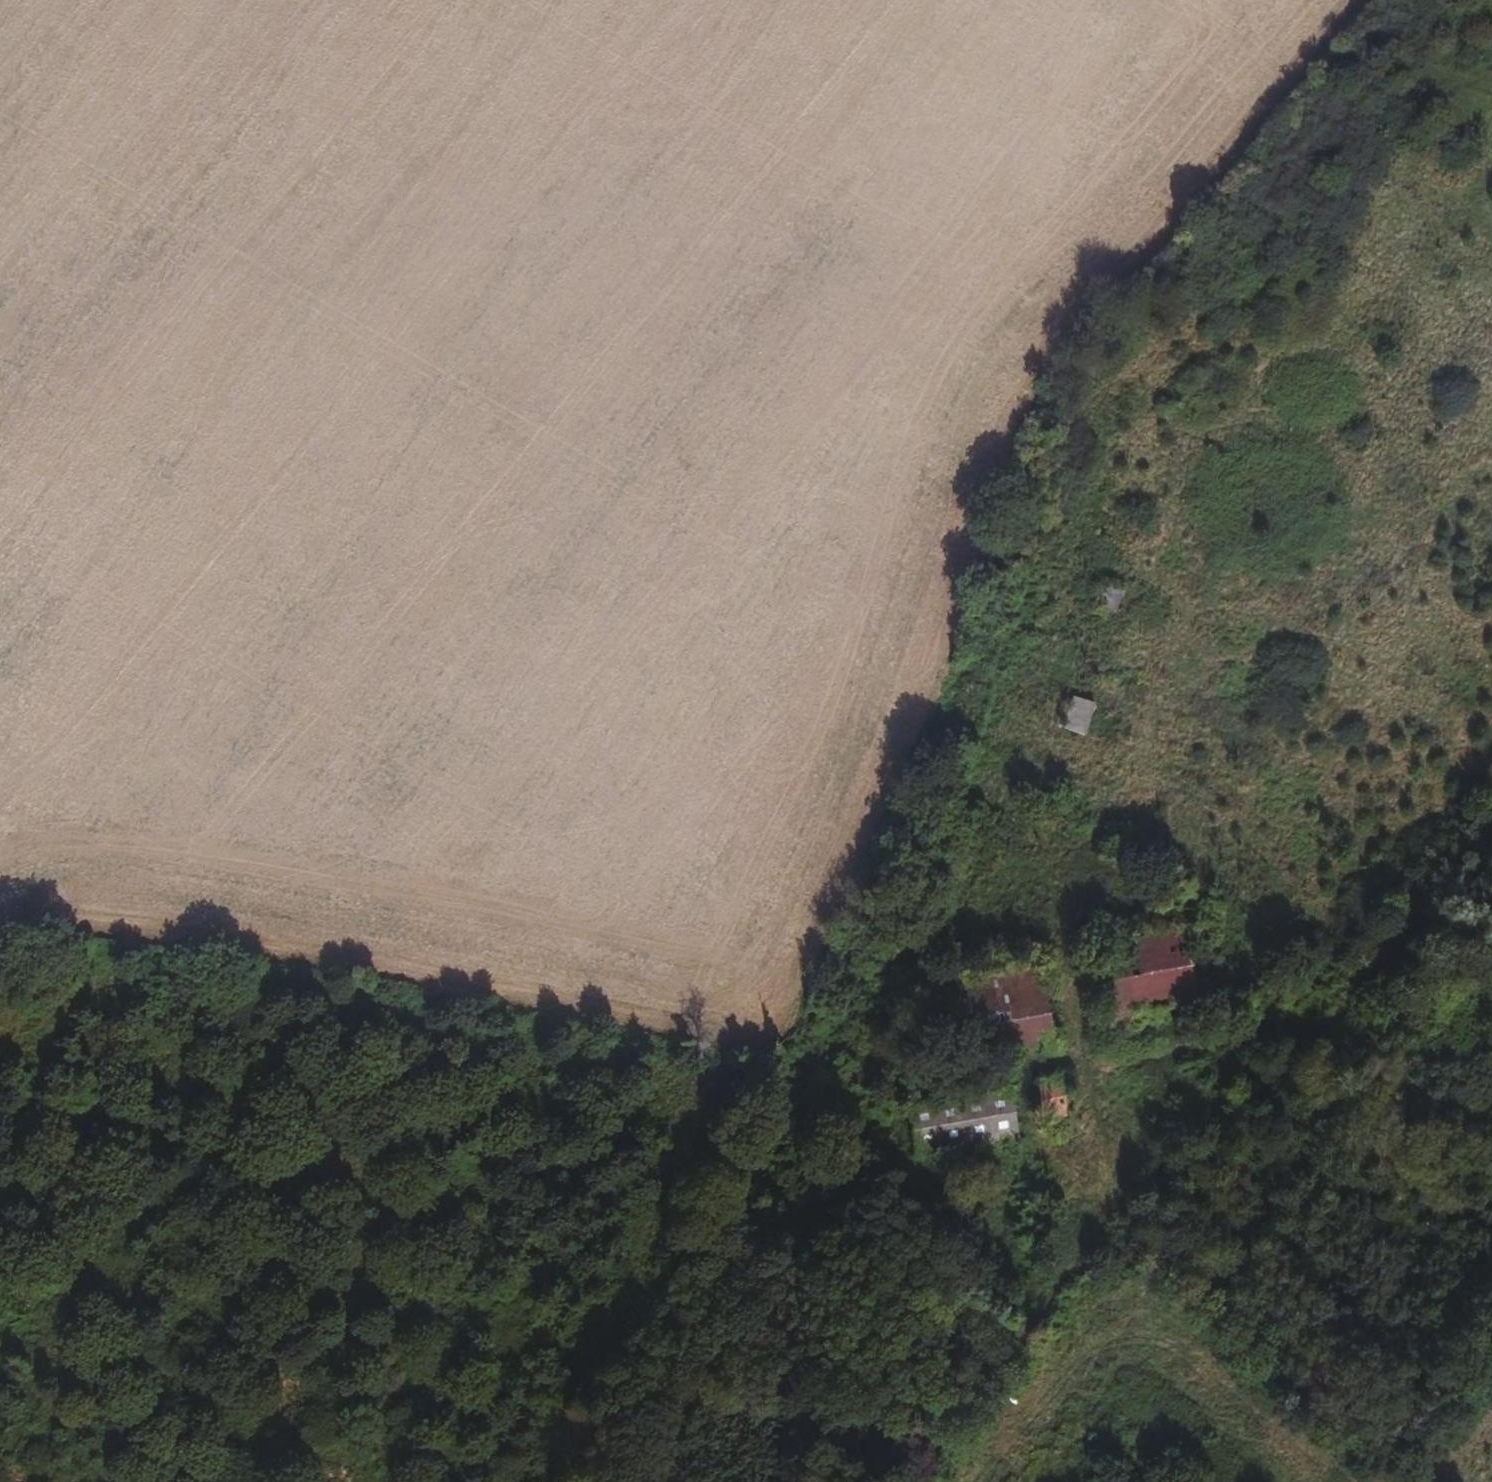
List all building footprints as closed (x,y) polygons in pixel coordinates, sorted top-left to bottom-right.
[(1093,606),(1115,615),(1124,594),(1102,584),(1093,606)] [(1062,726),(1084,735),(1098,701),(1075,692),(1062,726)] [(1093,943),(1107,1022),(1209,1002),(1191,925),(1093,943)] [(938,979),(954,1062),(1053,1044),(1038,961),(938,979)] [(1055,1123),(1067,1121),(1059,1077),(1036,1081),(1043,1120),(1054,1118),(1055,1123)] [(1018,1138),(1008,1084),(908,1102),(918,1156),(1018,1138)]
